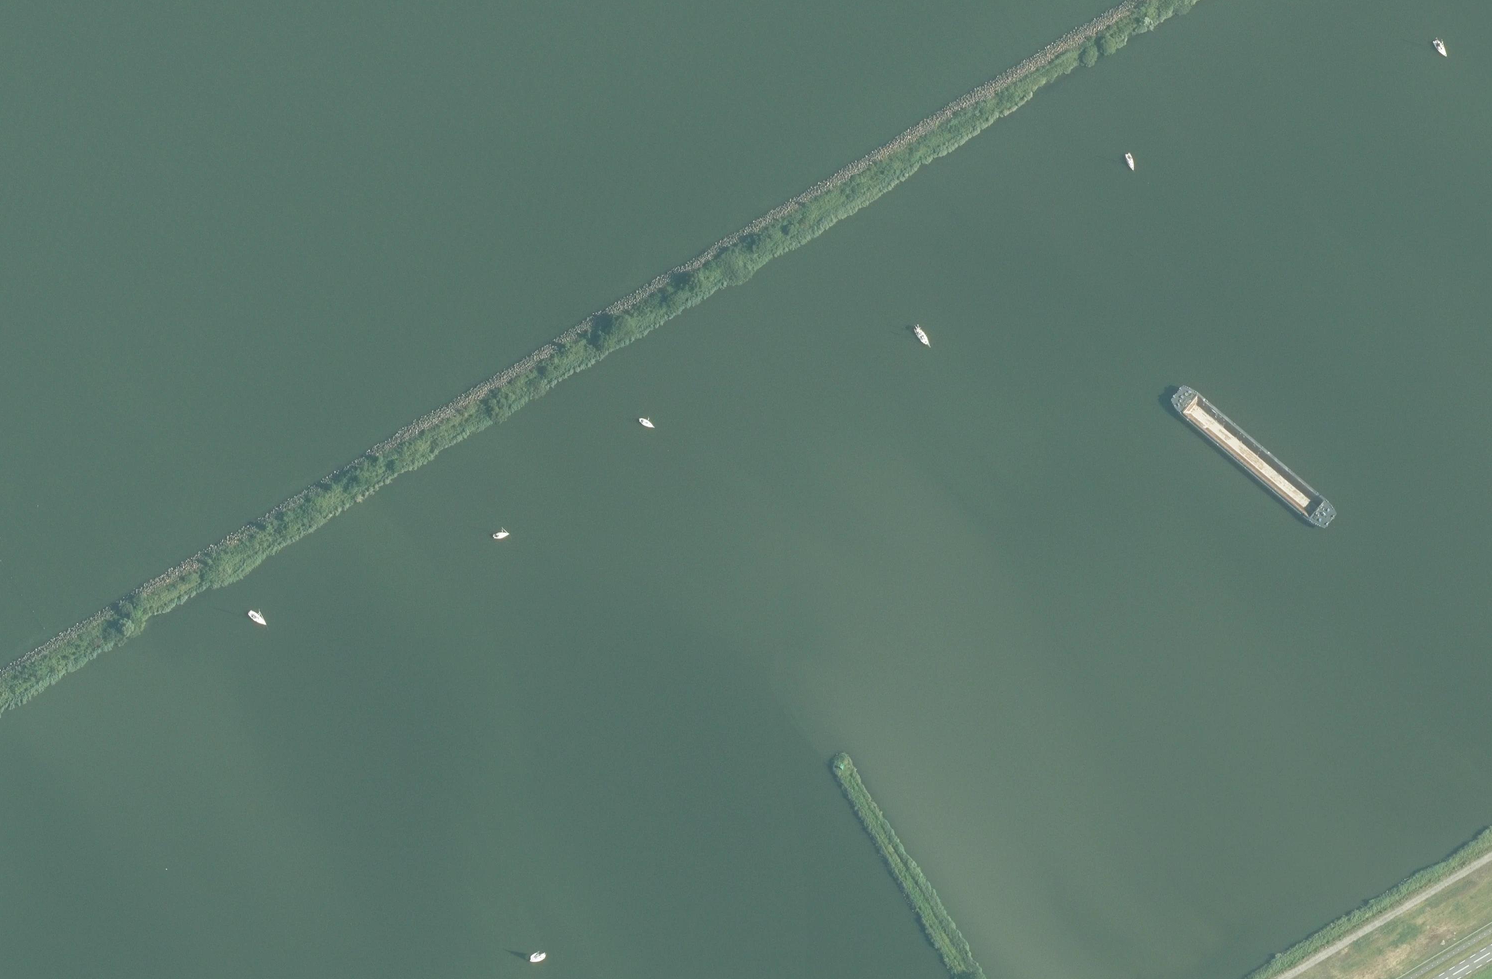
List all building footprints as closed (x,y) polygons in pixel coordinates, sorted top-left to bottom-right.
[(1491,864),(1491,855),(1482,861),(1486,868),(1491,864)]
